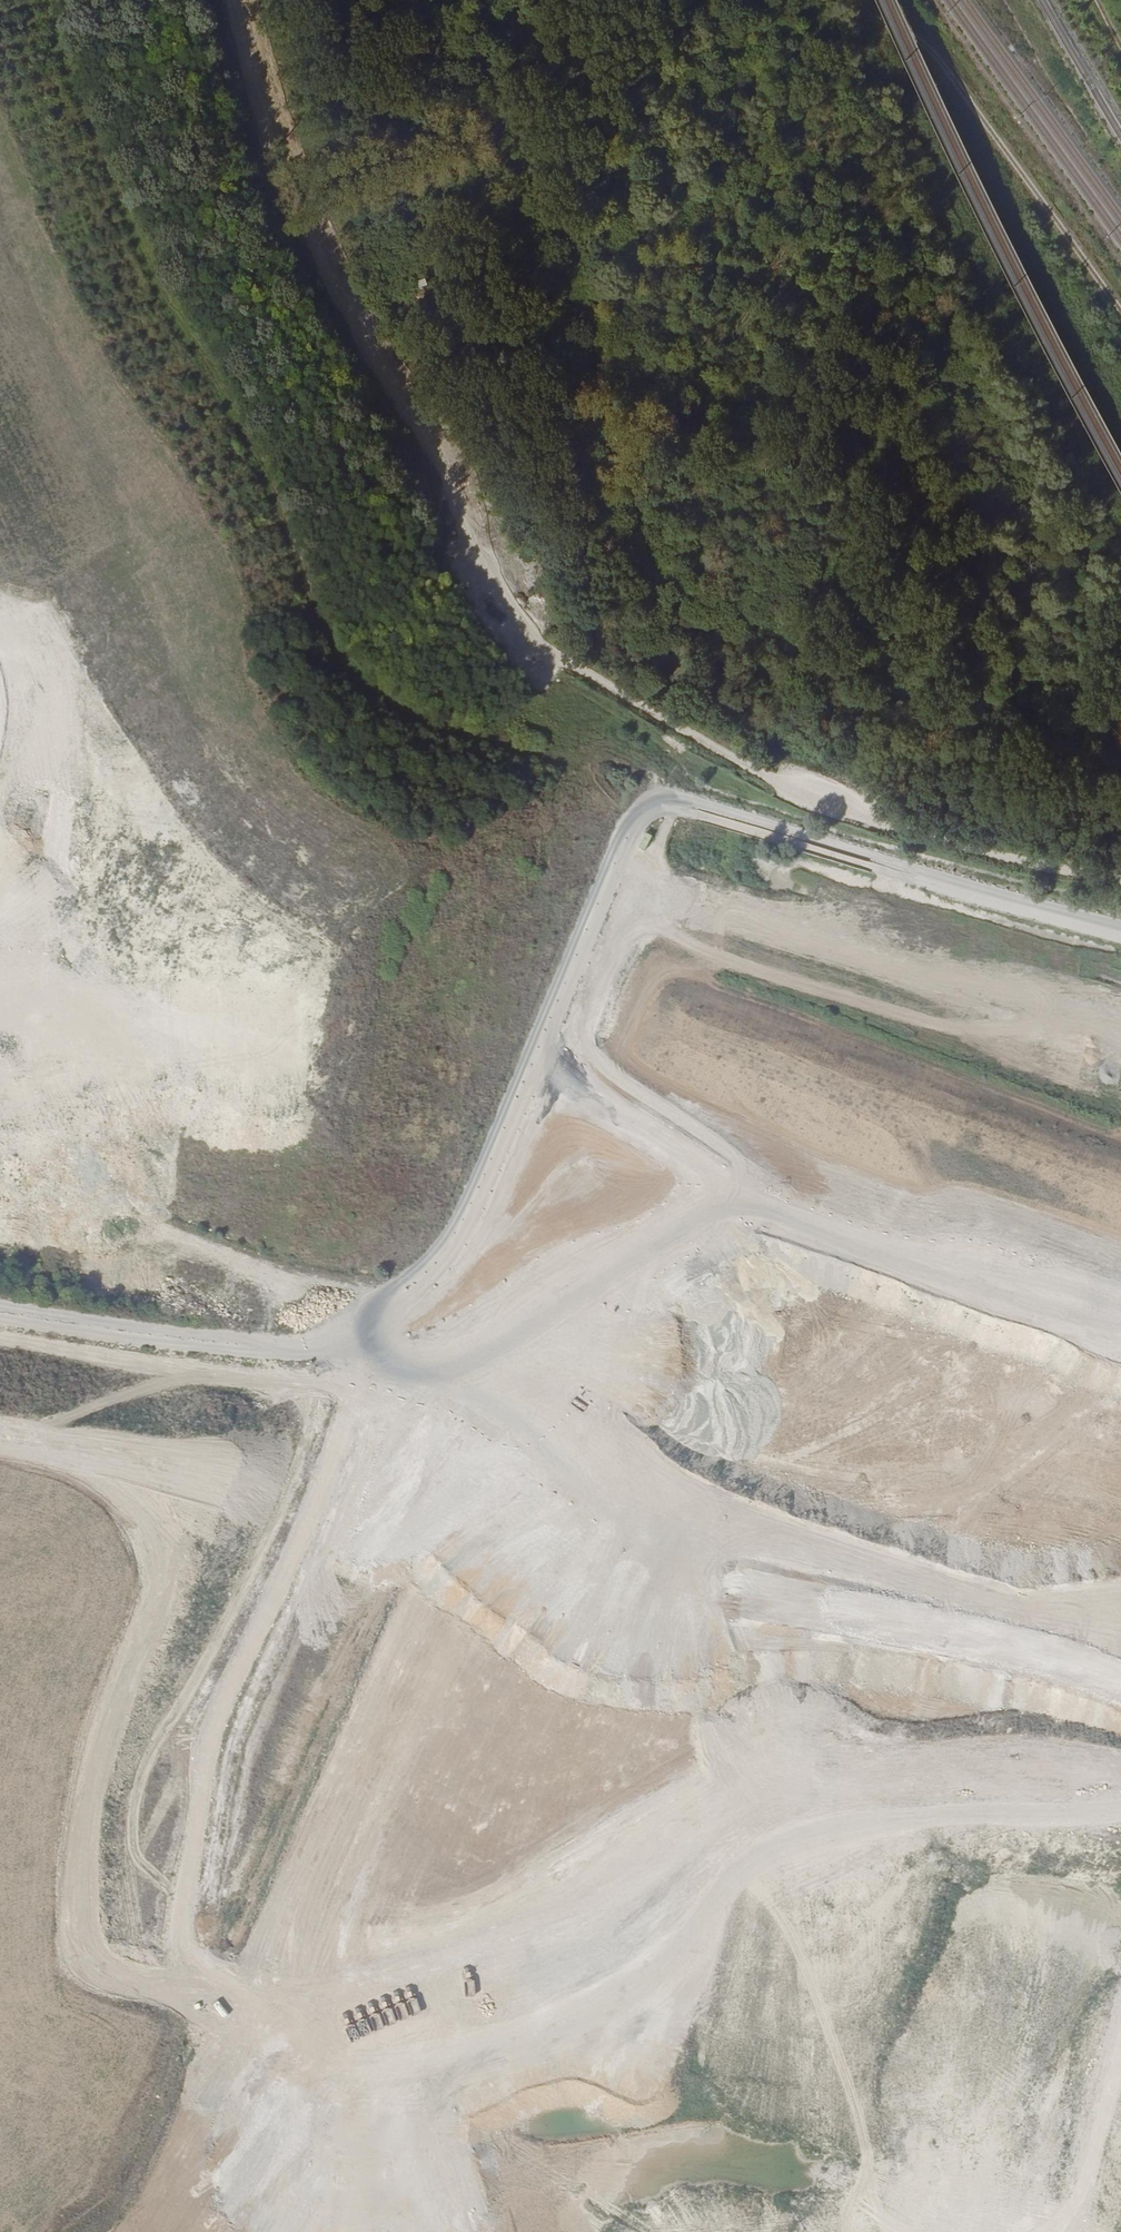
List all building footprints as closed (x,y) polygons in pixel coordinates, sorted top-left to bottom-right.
[(639,850),(647,853),(654,838),(646,835),(639,850)] [(40,970),(49,960),(44,956),(35,966),(40,970)]
